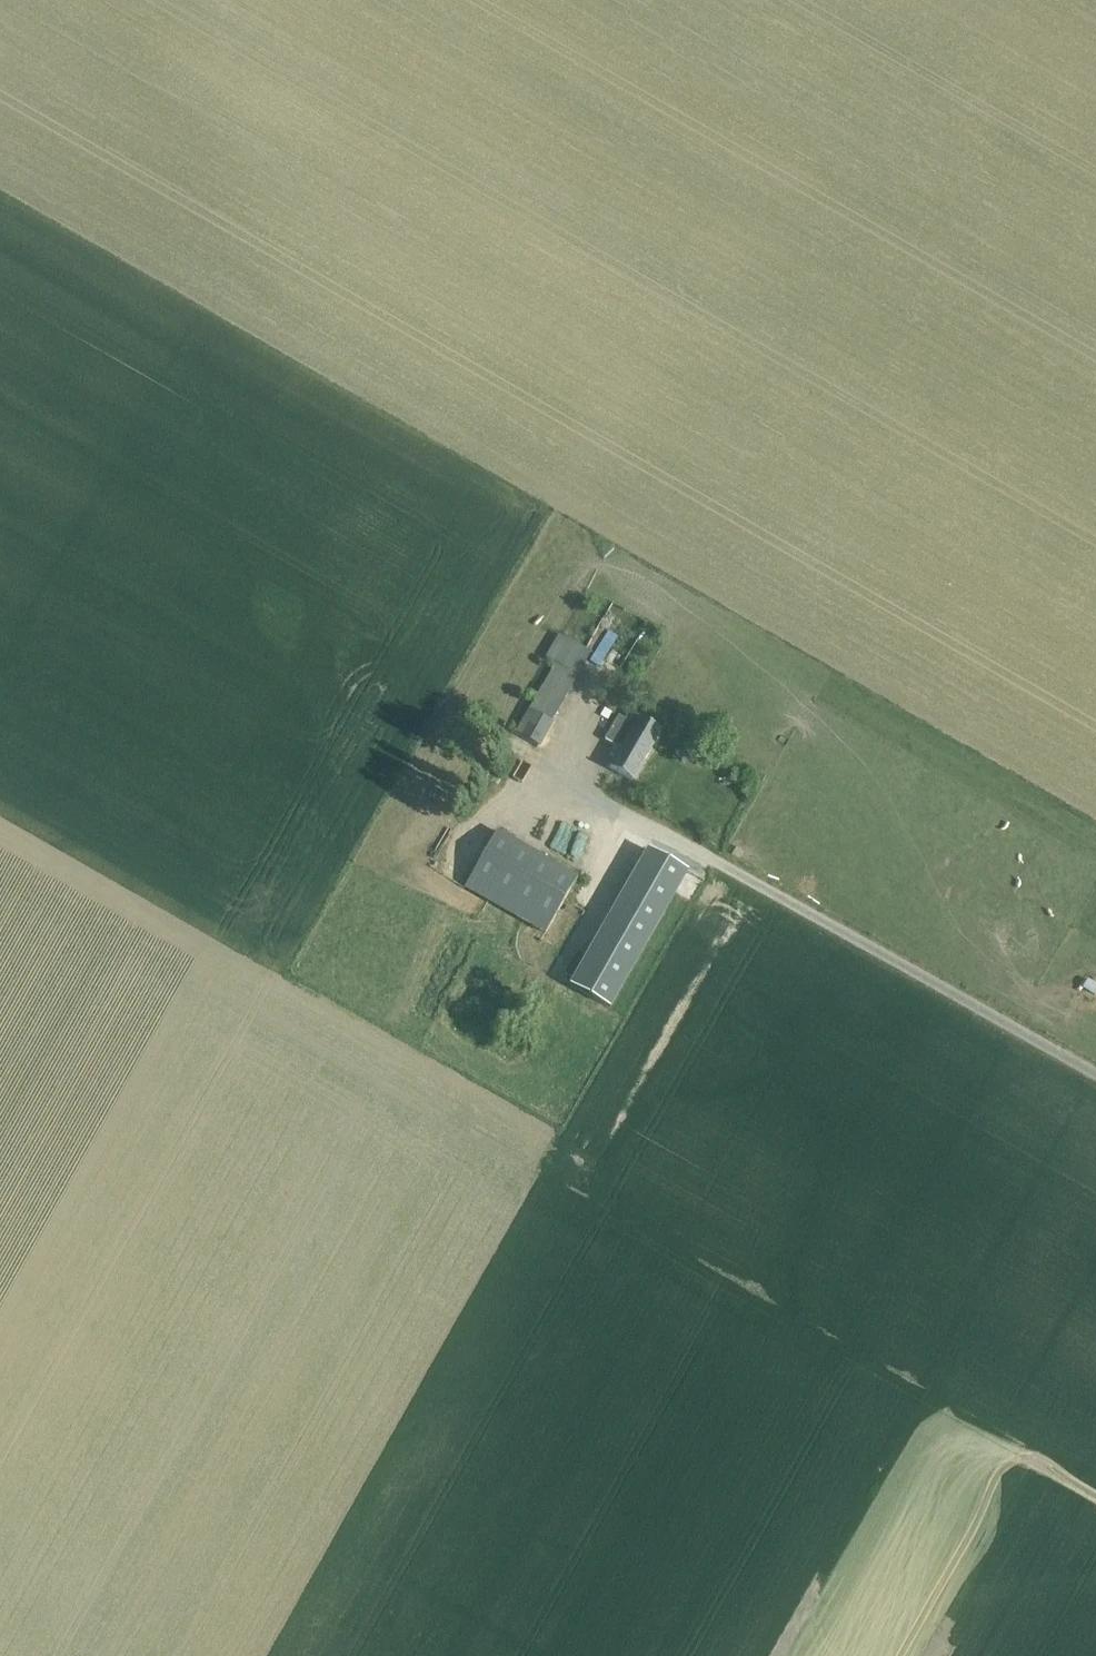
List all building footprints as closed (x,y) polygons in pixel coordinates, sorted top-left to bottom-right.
[(539,747),(591,654),(559,636),(544,662),(553,666),(528,710),(515,733),(539,747)] [(607,767),(633,782),(662,732),(639,719),(635,726),(618,717),(605,740),(621,750),(612,766),(609,764),(607,767)] [(465,888),(546,934),(577,879),(497,833),(465,888)] [(645,947),(687,874),(649,852),(606,925),(571,987),(609,1009),(645,947)] [(1019,926),(1014,937),(1029,944),(1035,933),(1019,926)]
